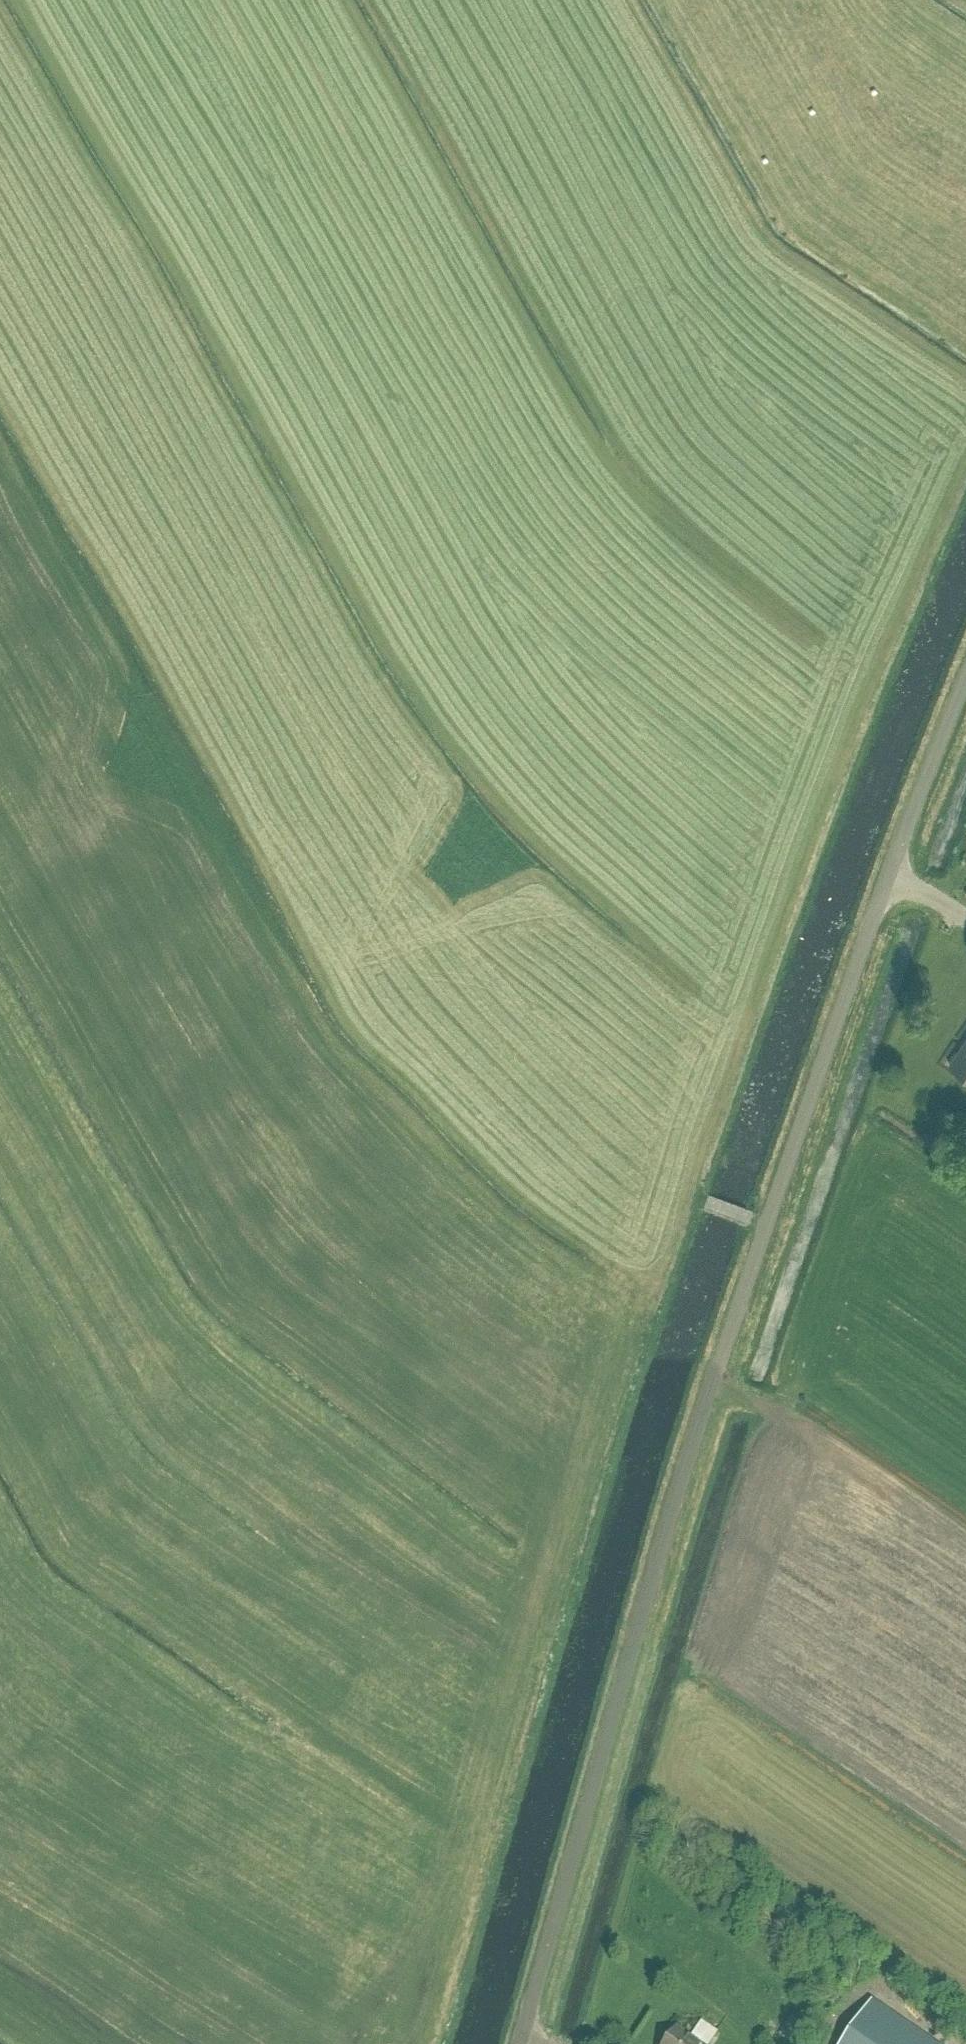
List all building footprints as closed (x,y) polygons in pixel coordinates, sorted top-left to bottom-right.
[(950,1062),(965,1073),(965,1038),(950,1062)] [(896,2009),(872,2043),(947,2043),(896,2009)] [(695,2030),(710,2043),(721,2030),(707,2017),(695,2030)] [(677,2031),(668,2043),(696,2043),(677,2031)]
